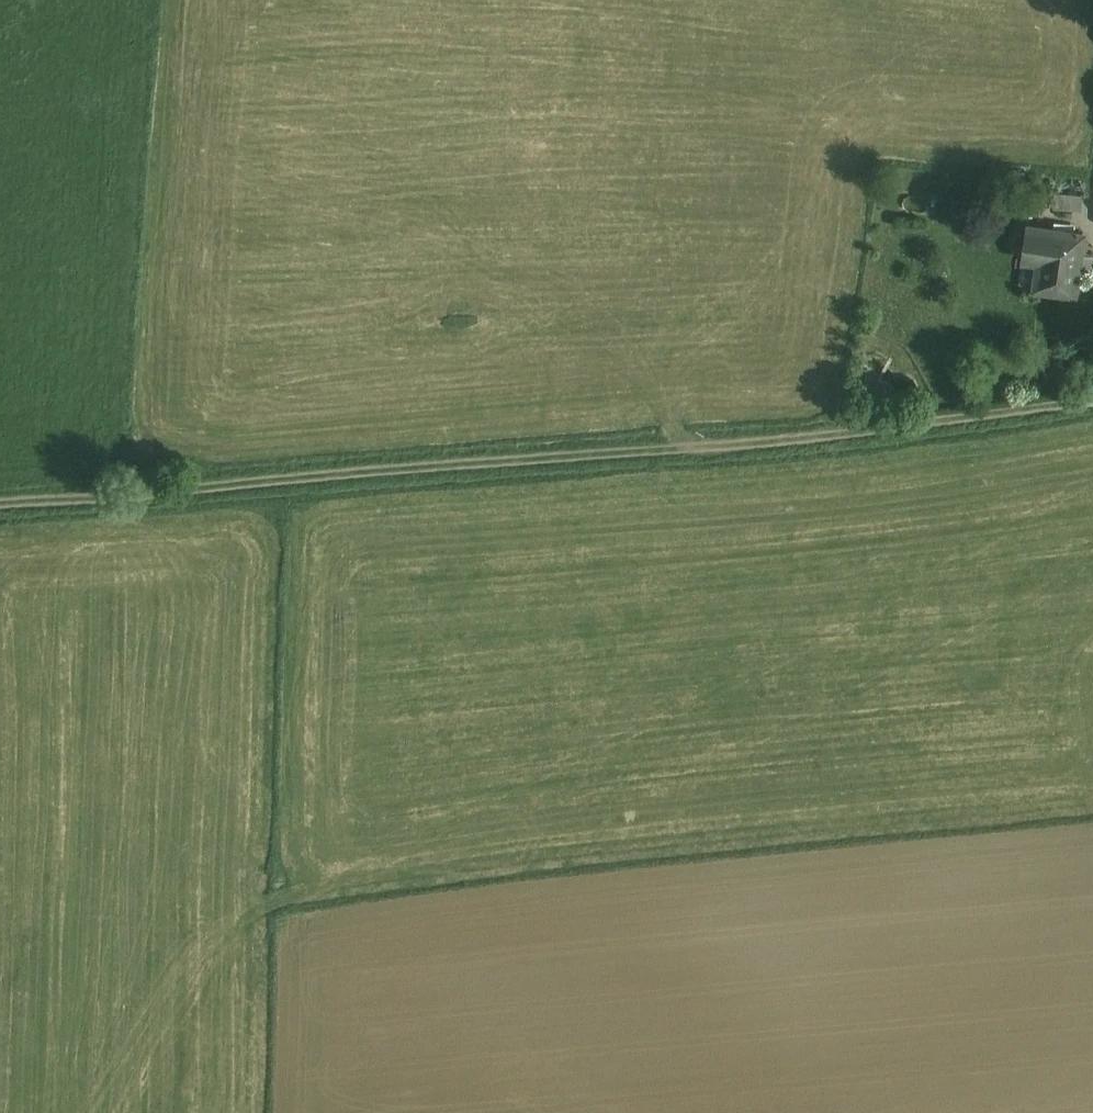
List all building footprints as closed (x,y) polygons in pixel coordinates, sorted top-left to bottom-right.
[(1056,188),(1055,203),(1084,206),(1086,191),(1056,188)] [(1076,292),(1085,232),(1027,224),(1024,248),(1040,251),(1035,286),(1076,292)]
